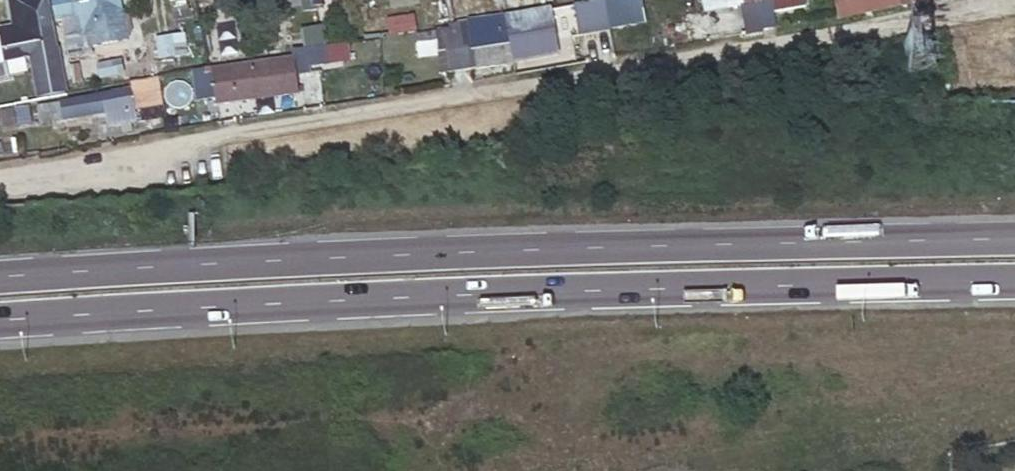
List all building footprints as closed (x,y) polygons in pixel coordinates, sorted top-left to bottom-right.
[(59,20),(90,14),(92,25),(111,21),(112,24),(123,22),(120,9),(123,9),(121,0),(60,0),(56,1),(59,20)] [(466,19),(470,38),(543,24),(543,21),(602,11),(600,0),(569,0),(466,19)] [(13,34),(18,62),(59,54),(55,30),(37,33),(34,10),(15,14),(19,33),(13,34)] [(416,16),(389,20),(391,37),(419,33),(416,16)] [(466,19),(430,25),(434,44),(470,38),(466,19)] [(162,58),(188,57),(188,39),(162,39),(162,58)] [(292,56),(201,72),(206,97),(234,92),(296,81),(294,65),(292,56)] [(134,102),(135,106),(162,101),(155,69),(128,74),(130,84),(134,102)] [(35,100),(39,120),(134,102),(130,84),(35,100)]
